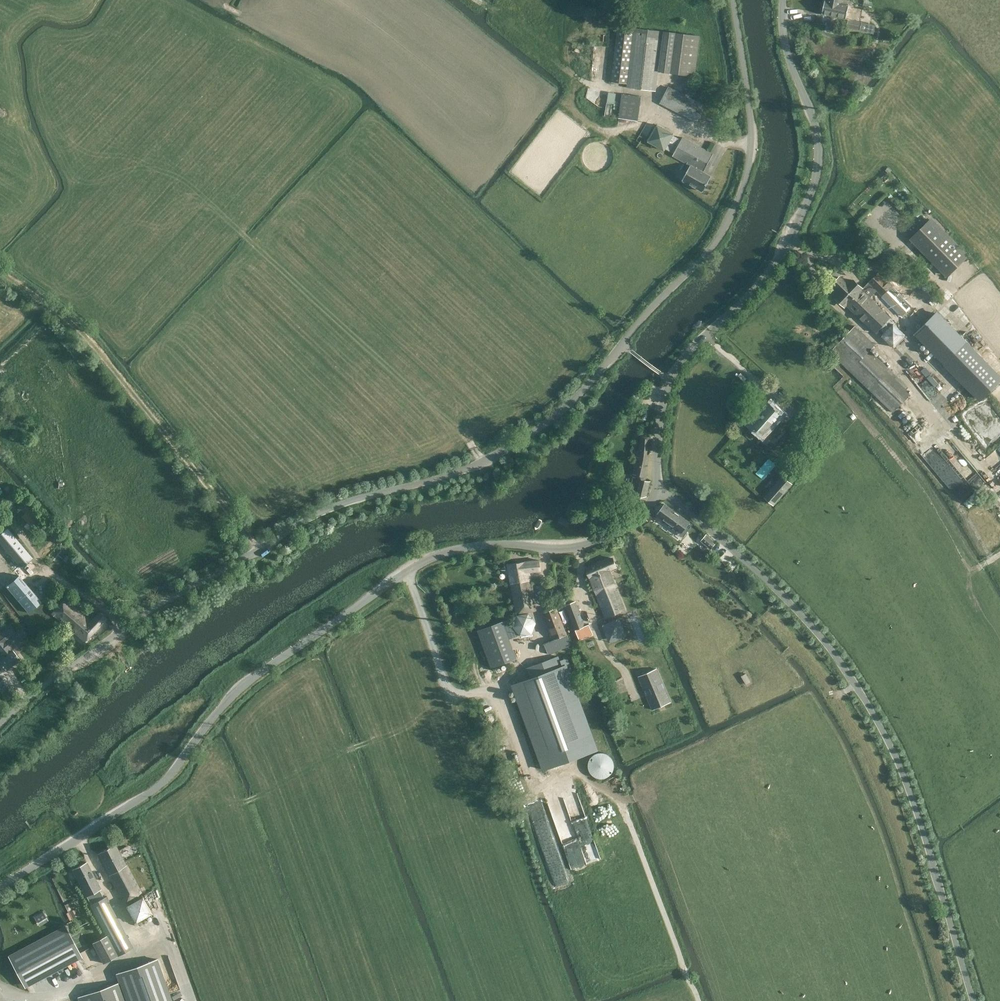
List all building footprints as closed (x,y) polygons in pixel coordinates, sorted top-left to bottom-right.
[(851,20),(854,5),(842,3),(828,0),(825,0),(822,14),(848,19),(846,27),(866,31),(868,23),(851,20)] [(611,82),(627,83),(627,87),(656,91),(659,71),(695,75),(700,35),(676,32),(672,32),(618,26),(611,82)] [(697,122),(706,106),(668,86),(660,103),(697,122)] [(616,104),(617,91),(609,91),(608,104),(616,104)] [(618,124),(623,124),(623,120),(638,121),(642,96),(622,93),(619,115),(618,124)] [(673,134),(674,133),(657,124),(647,141),(664,150),(673,134)] [(673,155),(690,165),(703,172),(713,153),(683,136),(673,155)] [(711,176),(703,172),(690,165),(682,179),(703,191),(711,176)] [(911,239),(947,277),(968,256),(932,219),(911,239)] [(864,293),(866,291),(869,288),(870,290),(873,287),(902,316),(912,306),(879,272),(869,282),(862,289),(854,280),(849,285),(841,277),(834,284),(842,292),(837,297),(845,306),(847,304),(876,333),(890,318),(890,317),(892,316),(894,311),(877,294),(871,300),(864,293)] [(917,335),(981,400),(999,381),(999,375),(939,313),(917,335)] [(894,323),(882,336),(894,347),(906,334),(894,323)] [(830,352),(832,354),(893,412),(910,395),(905,390),(908,387),(869,350),(871,348),(869,346),(873,341),(865,334),(860,340),(850,331),(830,352)] [(773,439),(784,426),(777,419),(782,412),(772,403),(753,424),(763,434),(765,432),(773,439)] [(780,417),(787,422),(790,417),(783,412),(780,417)] [(636,474),(641,477),(637,495),(642,496),(647,495),(651,480),(645,479),(649,457),(652,436),(642,435),(640,456),(636,456),(634,473),(636,474)] [(816,442),(826,451),(829,447),(819,438),(816,442)] [(961,502),(986,483),(965,455),(959,460),(957,457),(949,463),(934,443),(922,452),(961,502)] [(774,505),(792,484),(783,476),(765,497),(774,505)] [(665,504),(657,514),(663,518),(657,526),(680,542),(686,533),(683,531),(689,521),(665,504)] [(4,523),(11,529),(22,517),(15,511),(4,523)] [(40,519),(35,514),(27,522),(32,527),(40,519)] [(30,564),(4,534),(0,537),(0,548),(22,572),(30,564)] [(716,542),(706,534),(701,540),(711,548),(716,542)] [(609,570),(616,567),(612,558),(586,568),(606,617),(625,609),(609,570)] [(530,571),(541,570),(540,560),(508,565),(517,613),(537,610),(530,571)] [(29,612),(41,602),(33,592),(32,593),(27,587),(28,586),(19,575),(18,575),(19,577),(13,581),(12,580),(6,585),(29,612)] [(85,641),(107,618),(100,611),(91,621),(65,599),(52,613),(85,641)] [(576,601),(566,605),(575,629),(585,625),(576,601)] [(554,648),(570,642),(557,608),(544,613),(555,639),(551,641),(554,648)] [(639,608),(629,611),(637,643),(647,640),(639,608)] [(610,642),(628,634),(620,616),(602,624),(610,642)] [(478,630),(492,668),(516,659),(502,621),(478,630)] [(585,625),(575,629),(579,639),(593,634),(589,624),(585,625)] [(26,636),(20,629),(14,634),(9,628),(3,633),(0,636),(0,651),(2,654),(0,655),(0,659),(1,660),(0,661),(0,663),(6,670),(20,659),(13,650),(12,651),(10,648),(26,636)] [(514,685),(545,769),(597,750),(570,679),(575,677),(570,664),(571,664),(569,658),(560,661),(558,657),(532,667),(536,677),(514,685)] [(653,709),(671,702),(657,668),(639,676),(653,709)] [(614,768),(614,767),(614,766),(614,765),(613,764),(613,763),(613,762),(612,761),(612,760),(611,759),(610,758),(609,757),(608,757),(608,756),(607,756),(606,756),(606,755),(605,755),(604,755),(603,755),(602,755),(601,755),(600,755),(599,755),(598,755),(597,756),(596,756),(595,756),(595,757),(594,757),(594,758),(593,758),(593,759),(592,759),(592,760),(591,761),(591,762),(590,763),(590,764),(590,765),(590,766),(590,767),(590,768),(590,769),(590,770),(590,771),(591,771),(591,772),(592,773),(592,774),(593,775),(594,776),(595,776),(596,777),(597,777),(597,778),(598,778),(599,778),(600,778),(601,778),(601,779),(602,779),(603,778),(604,778),(605,778),(606,778),(607,777),(608,777),(609,776),(610,775),(611,774),(612,773),(612,772),(613,771),(613,770),(613,769),(614,768)] [(123,902),(142,892),(115,844),(98,853),(109,874),(123,902)] [(72,869),(103,928),(118,920),(105,896),(103,897),(99,889),(101,888),(87,861),(72,869)] [(136,921),(153,912),(144,895),(127,904),(136,921)] [(44,909),(34,915),(40,924),(49,919),(44,909)] [(80,956),(65,928),(11,957),(26,985),(80,956)] [(92,942),(102,962),(117,955),(107,934),(92,942)] [(157,959),(117,973),(120,982),(80,997),(82,1000),(172,1000),(157,959)]
